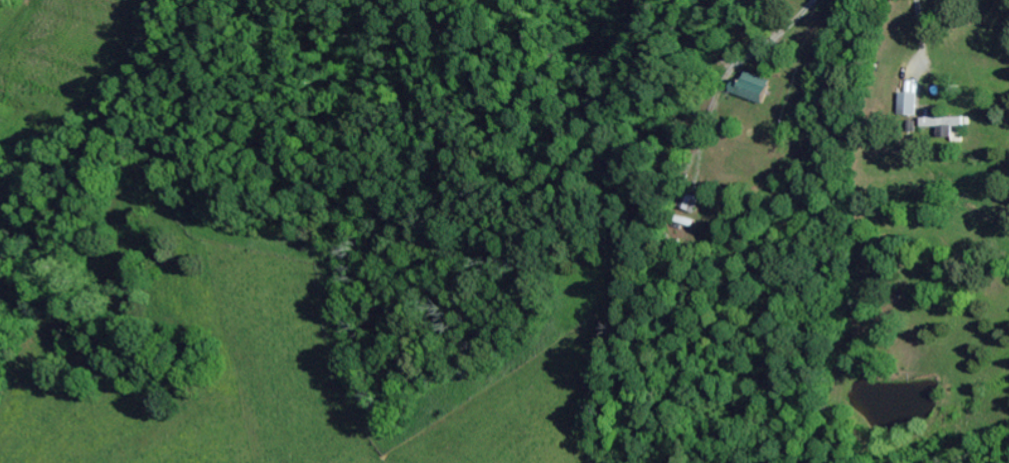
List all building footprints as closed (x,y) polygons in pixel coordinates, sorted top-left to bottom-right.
[(730,94),(763,105),(772,82),(745,73),(741,82),(735,80),(730,94)] [(898,116),(916,117),(918,95),(899,94),(898,116)] [(954,139),(954,129),(964,129),(964,119),(921,119),(921,129),(939,129),(939,138),(954,139)] [(700,201),(691,197),(686,211),(695,215),(700,201)]
